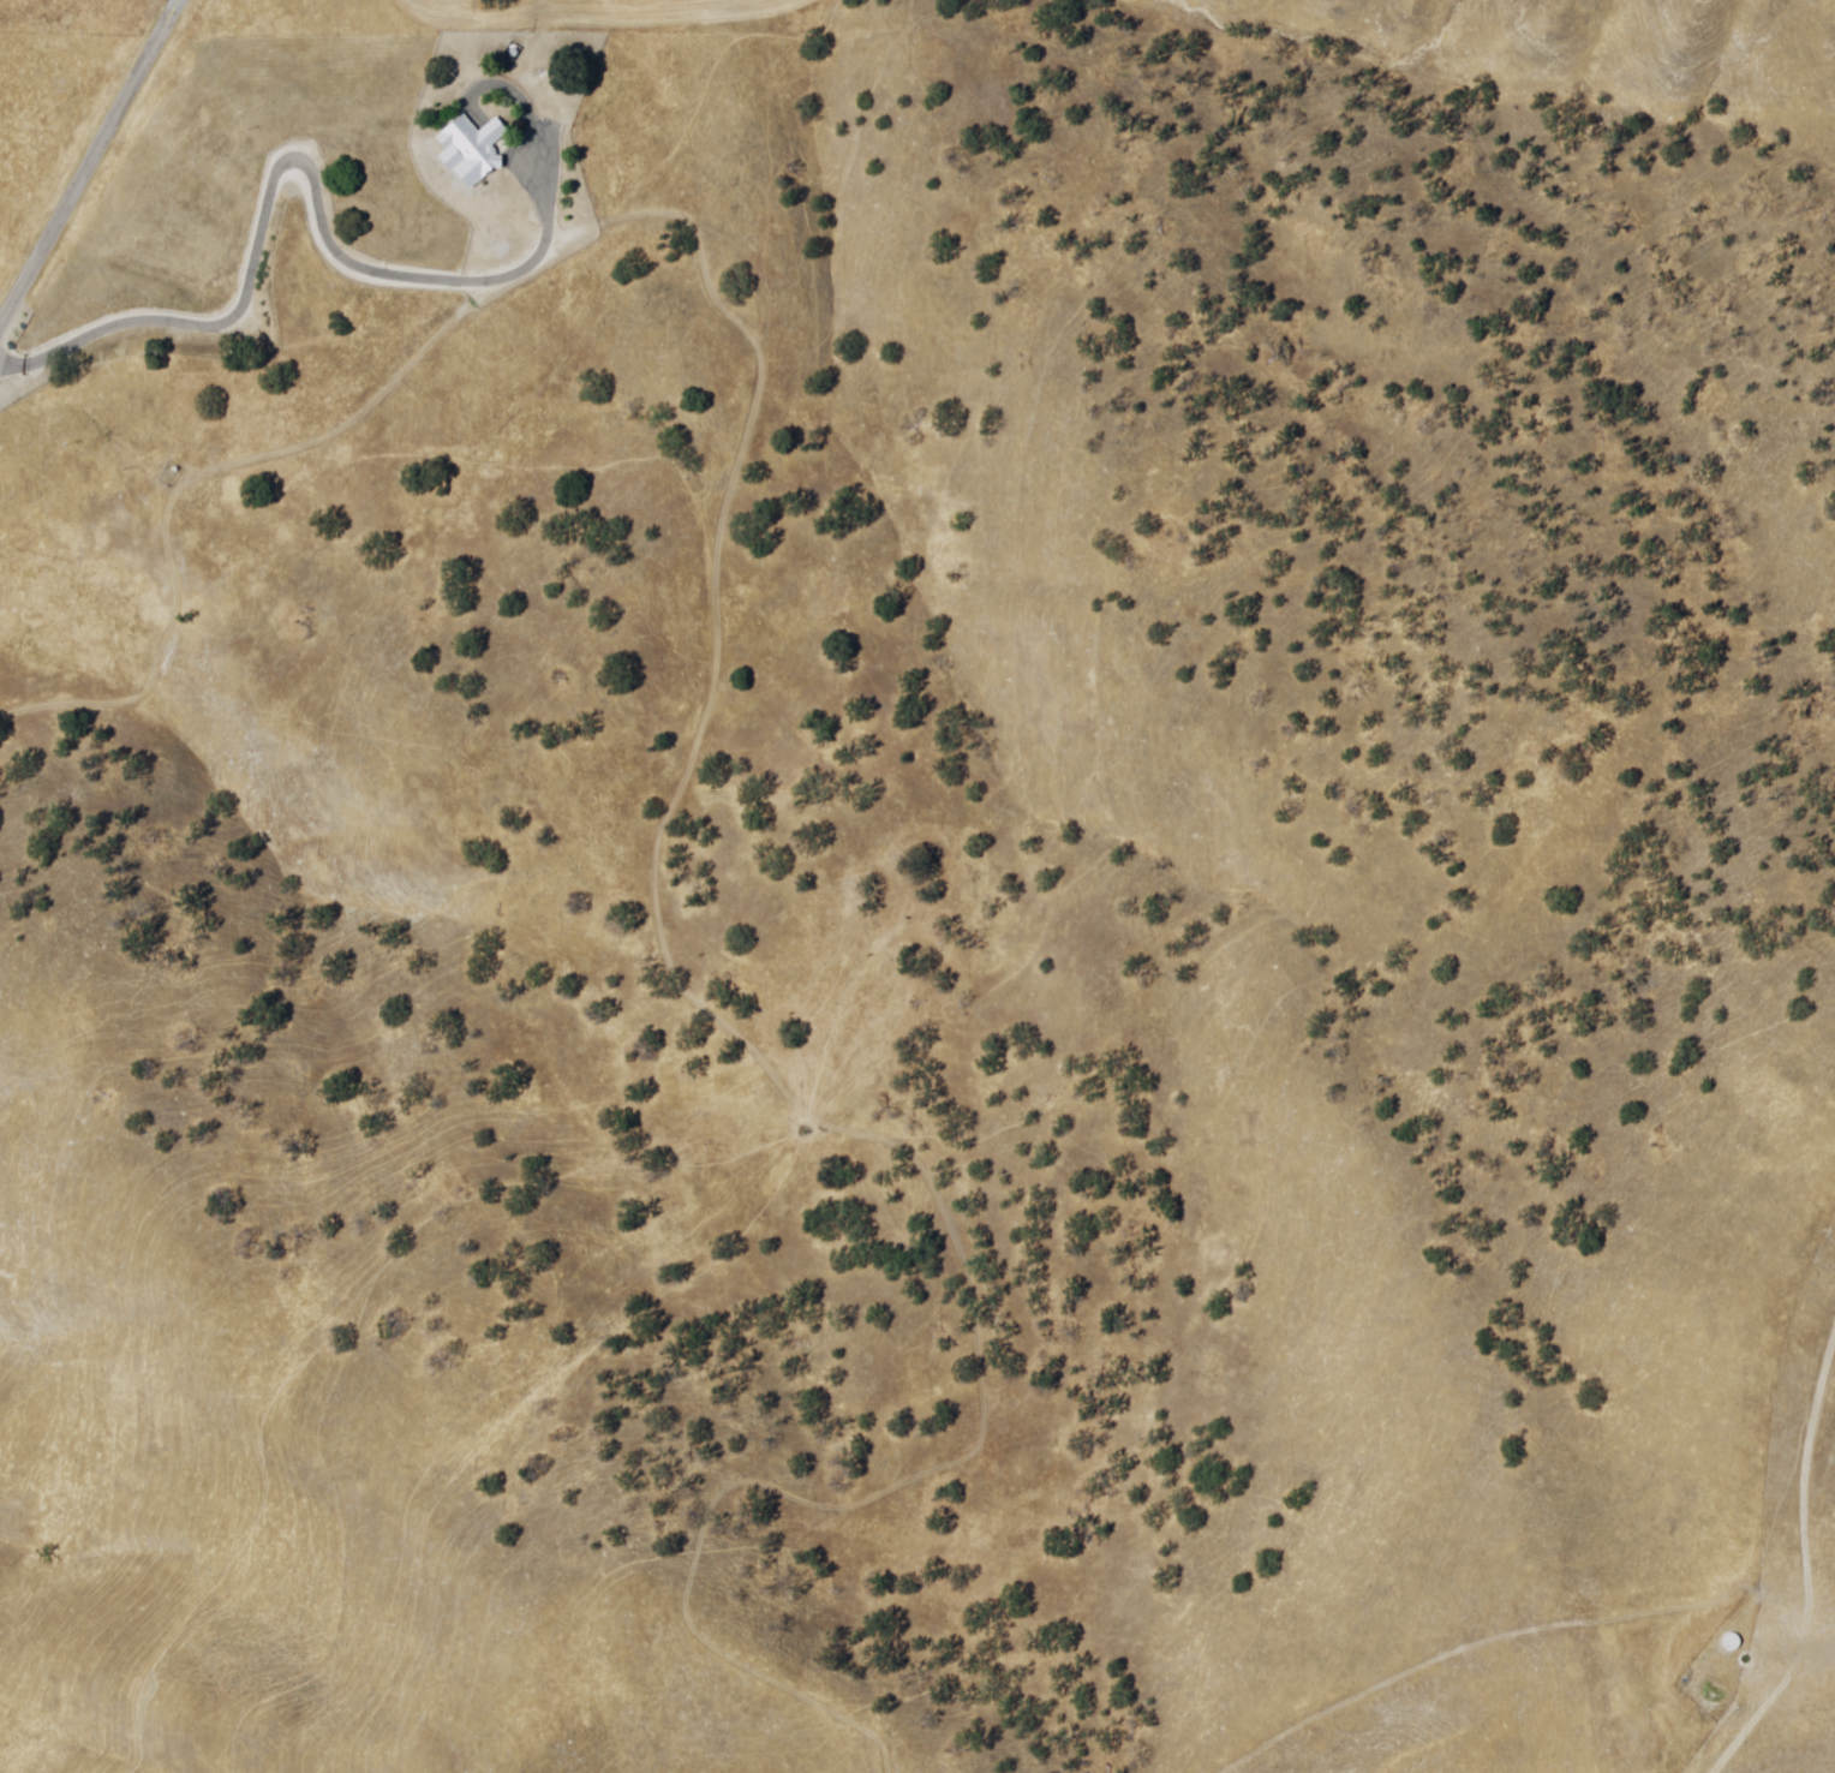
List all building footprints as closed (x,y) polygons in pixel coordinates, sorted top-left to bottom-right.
[(465,112),(480,130),(486,125),(498,115),(522,144),(510,154),(503,160),(483,178),(443,131),(465,112)]
